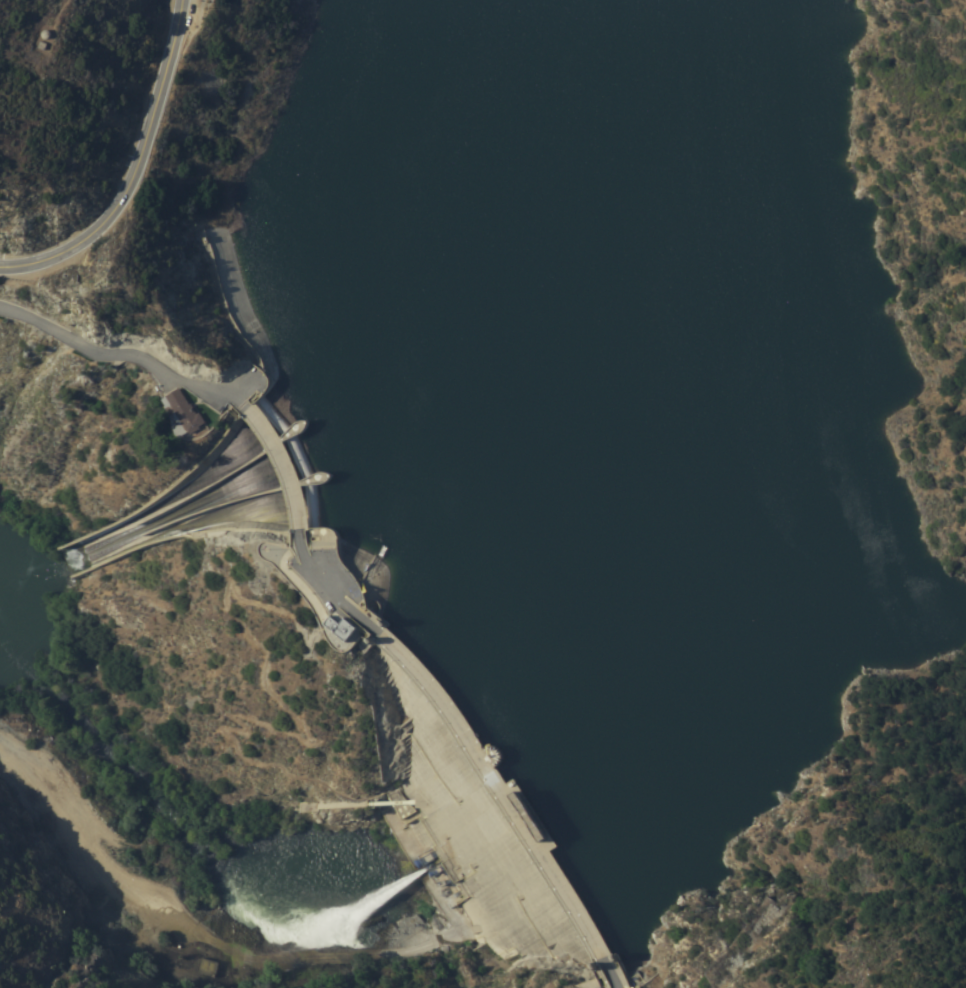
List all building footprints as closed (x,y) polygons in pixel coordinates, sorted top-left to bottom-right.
[(192,404),(193,403),(200,413),(202,411),(209,422),(202,426),(204,428),(195,434),(193,431),(185,436),(180,433),(174,415),(171,410),(168,406),(169,405),(165,399),(169,396),(169,395),(181,387),(192,404)] [(327,622),(334,614),(344,622),(348,616),(361,626),(349,640),(327,622)]
